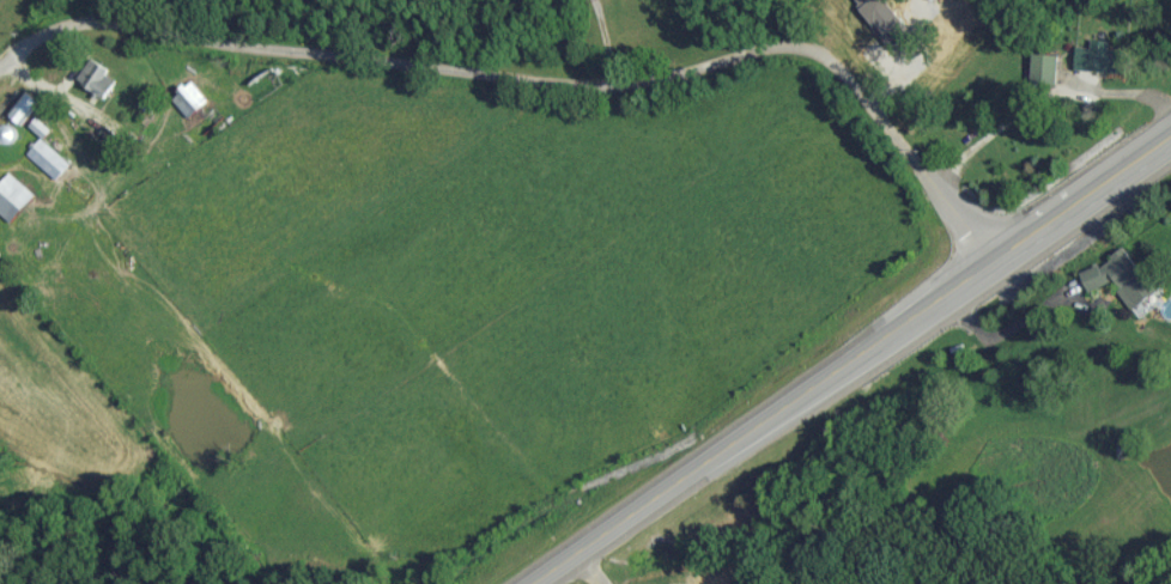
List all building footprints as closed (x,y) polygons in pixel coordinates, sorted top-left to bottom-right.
[(1126,61),(1112,61),(1112,53),(1077,53),(1077,78),(1126,78),(1126,61)] [(109,107),(125,83),(97,65),(81,90),(109,107)] [(257,86),(263,105),(289,97),(283,78),(257,86)] [(227,125),(193,89),(174,107),(208,143),(227,125)] [(11,121),(24,132),(43,109),(29,99),(11,121)] [(28,163),(60,188),(73,171),(41,146),(28,163)] [(39,205),(13,181),(0,195),(0,219),(13,232),(39,205)] [(1134,252),(1084,283),(1096,301),(1117,288),(1135,319),(1164,301),(1134,252)]
